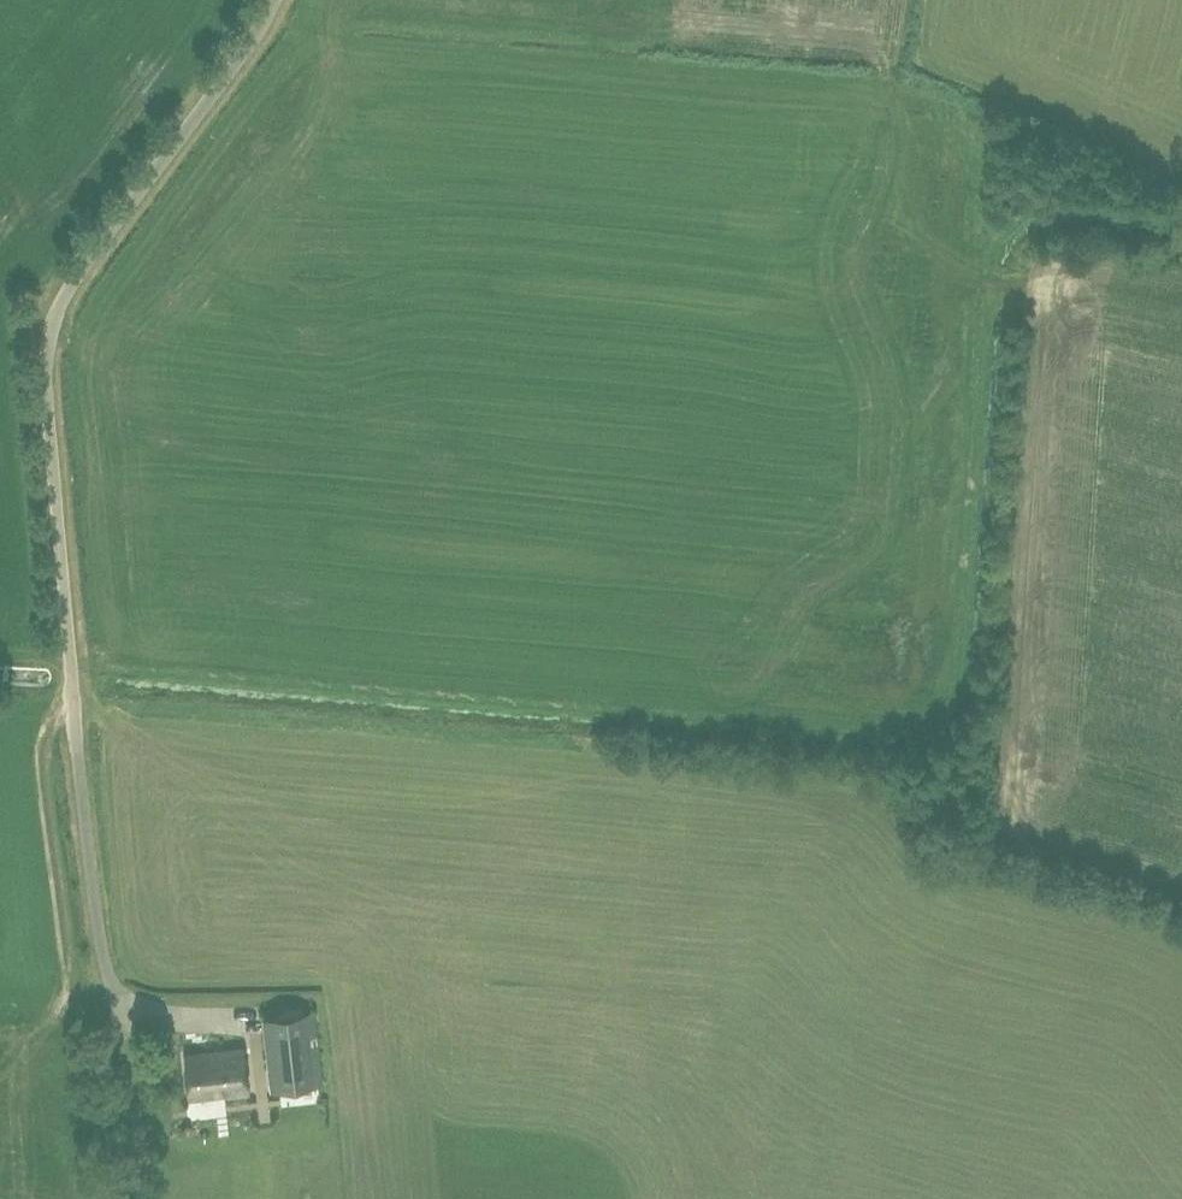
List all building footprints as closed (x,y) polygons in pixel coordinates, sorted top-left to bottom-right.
[(322,1084),(315,1012),(264,1017),(272,1089),(322,1084)] [(230,1095),(250,1092),(245,1047),(186,1054),(191,1097),(229,1093),(230,1095)]
